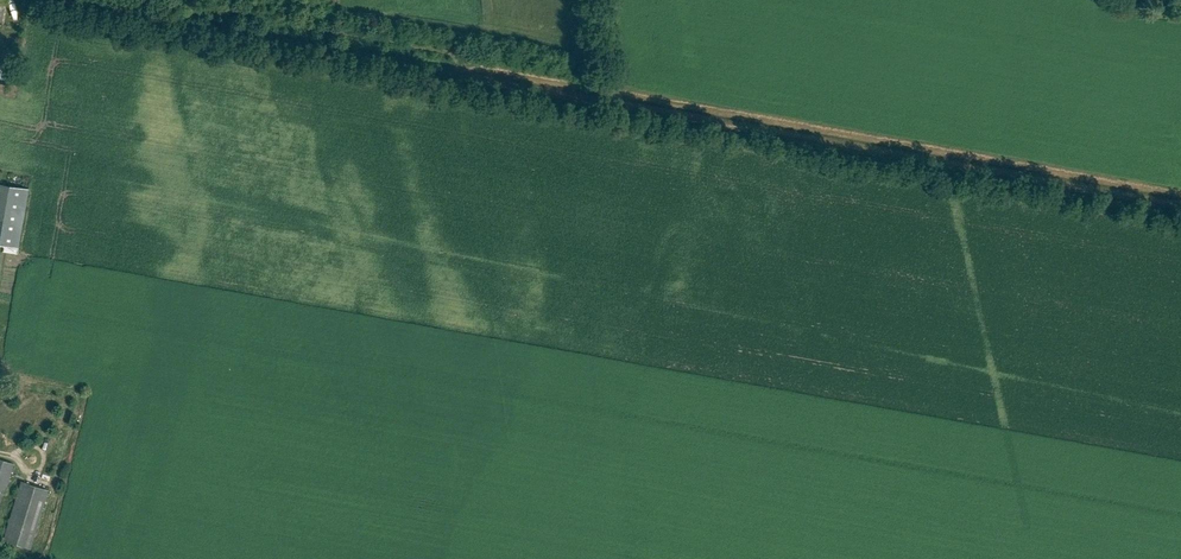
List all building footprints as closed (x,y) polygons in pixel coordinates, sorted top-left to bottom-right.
[(18,247),(29,188),(0,183),(0,244),(18,247)] [(5,492),(14,463),(0,459),(0,490),(5,492)] [(20,482),(2,540),(32,549),(50,491),(20,482)]
